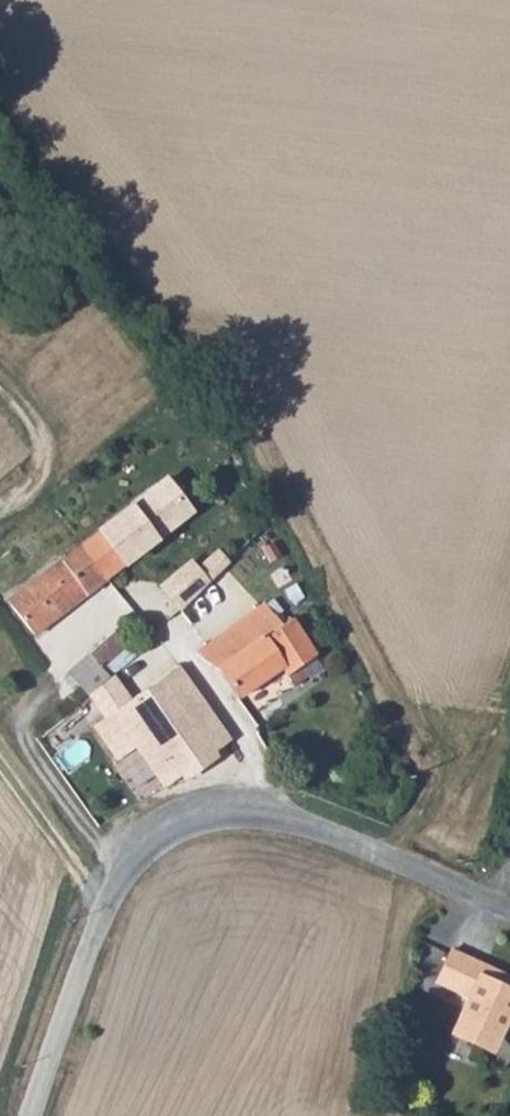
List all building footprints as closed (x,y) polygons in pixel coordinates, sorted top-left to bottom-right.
[(199,494),(187,477),(180,467),(94,533),(117,562),(199,494)] [(35,627),(117,562),(94,533),(90,529),(6,596),(35,627)] [(192,559),(171,592),(187,602),(208,569),(192,559)] [(309,653),(326,641),(302,615),(310,608),(295,594),(282,604),(274,595),(213,642),(228,663),(240,659),(253,674),(284,649),(304,673),(316,663),(309,653)] [(127,622),(83,660),(103,684),(147,646),(127,622)] [(106,716),(132,751),(149,739),(215,689),(189,656),(166,674),(156,682),(154,680),(106,716)] [(174,772),(193,760),(241,722),(215,689),(149,739),(174,772)] [(453,946),(438,980),(473,995),(463,1019),(470,1036),(487,1043),(504,1036),(509,1021),(509,983),(505,980),(509,970),(453,946)]
